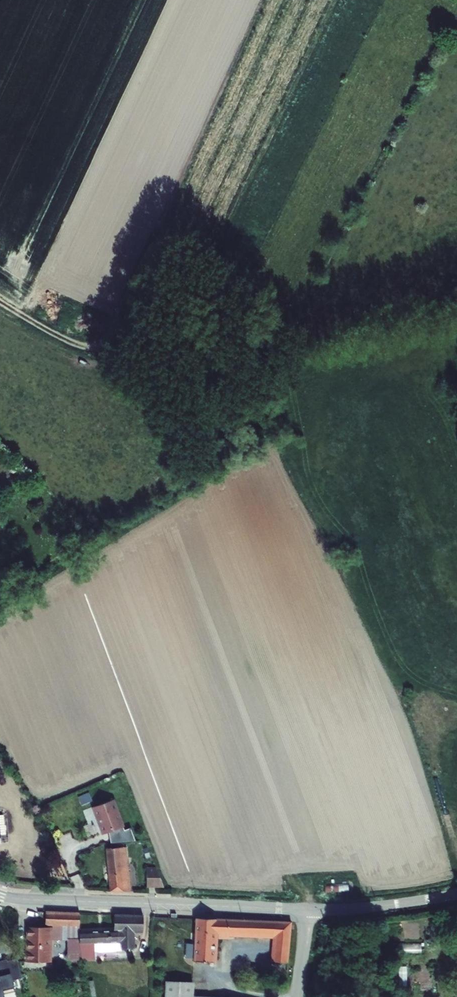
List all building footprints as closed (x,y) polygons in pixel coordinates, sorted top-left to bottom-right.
[(83,804),(95,801),(92,792),(81,795),(83,804)] [(91,812),(101,839),(107,837),(122,831),(112,804),(91,812)] [(123,834),(122,831),(107,837),(108,847),(118,847),(117,836),(123,834)] [(135,845),(129,831),(123,834),(117,836),(118,847),(135,845)] [(126,895),(122,852),(104,854),(108,894),(126,895)] [(137,875),(143,891),(160,891),(156,880),(153,874),(152,869),(137,875)] [(81,912),(50,911),(50,922),(60,923),(72,923),(73,941),(74,958),(83,958),(81,912)] [(120,928),(84,929),(86,958),(86,960),(98,958),(96,942),(122,942),(121,948),(138,948),(138,931),(147,931),(147,916),(119,914),(120,928)] [(296,921),(199,918),(199,960),(218,960),(218,933),(280,935),(279,963),(291,963),(296,921)] [(61,940),(73,941),(72,923),(60,923),(61,940)] [(46,960),(56,960),(55,925),(32,925),(32,956),(38,954),(46,954),(46,960)] [(25,972),(22,958),(12,961),(15,974),(25,972)] [(11,959),(0,962),(0,965),(3,976),(0,976),(0,996),(9,996),(8,994),(7,990),(18,987),(17,980),(26,978),(25,972),(15,974),(12,961),(11,959)] [(165,987),(165,996),(191,996),(191,987),(165,987)]
